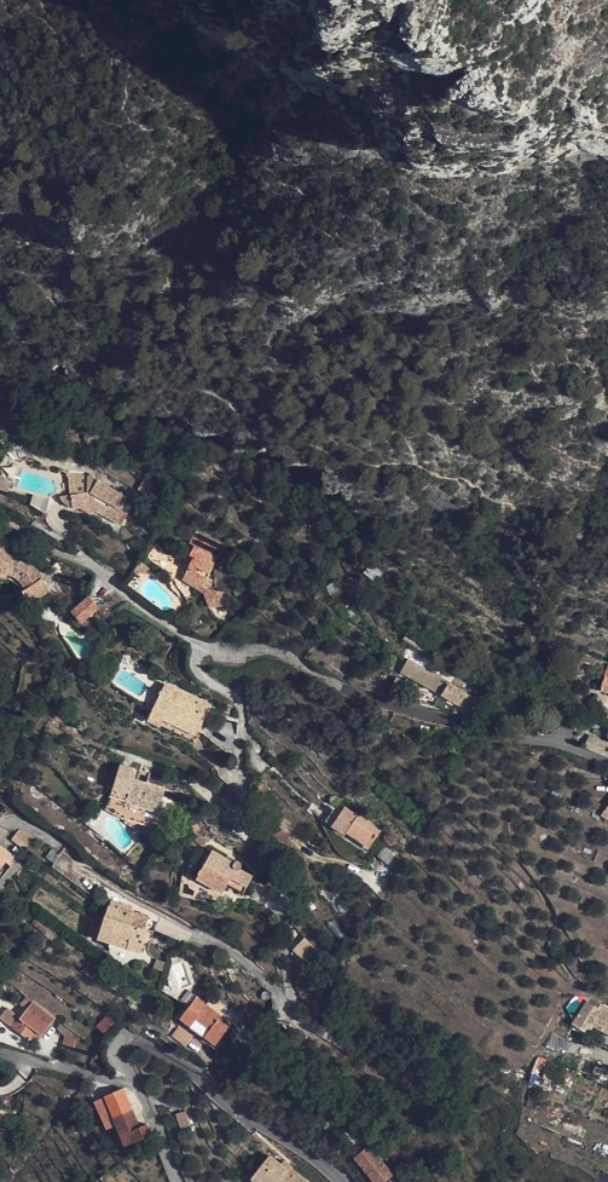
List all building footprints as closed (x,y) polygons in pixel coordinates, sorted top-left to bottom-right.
[(89,475),(68,473),(68,475),(69,477),(70,478),(83,484),(84,492),(71,495),(73,508),(80,508),(91,515),(94,510),(122,525),(132,505),(125,501),(127,496),(89,475)] [(173,499),(163,494),(160,499),(170,505),(173,499)] [(33,495),(30,506),(42,509),(45,499),(33,495)] [(211,551),(195,544),(190,555),(194,557),(183,579),(205,593),(210,607),(230,605),(229,592),(212,589),(214,580),(208,577),(217,559),(217,558),(216,556),(215,554),(213,553),(211,551)] [(0,548),(0,573),(1,572),(11,575),(20,580),(27,589),(23,592),(31,602),(50,590),(42,579),(37,581),(29,568),(31,564),(0,548)] [(150,568),(140,560),(134,571),(136,574),(150,570),(150,568)] [(32,565),(31,564),(29,568),(37,581),(42,579),(35,567),(32,565)] [(375,568),(370,575),(381,584),(386,577),(375,568)] [(1,572),(0,573),(0,578),(11,580),(13,581),(18,585),(23,592),(27,589),(20,580),(11,575),(1,572)] [(100,607),(89,596),(72,611),(83,623),(100,607)] [(222,635),(212,631),(205,639),(212,640),(215,639),(222,635)] [(449,683),(412,663),(406,676),(442,695),(449,683)] [(406,681),(401,679),(397,686),(403,689),(406,681)] [(467,693),(449,683),(442,695),(461,706),(474,711),(480,699),(467,693)] [(211,707),(166,684),(148,720),(194,742),(211,707)] [(236,708),(228,704),(224,712),(232,717),(236,708)] [(453,727),(438,723),(433,736),(454,742),(458,728),(453,727)] [(589,736),(586,747),(594,751),(607,756),(607,743),(600,740),(589,736)] [(137,770),(121,765),(114,788),(120,789),(117,798),(132,802),(133,800),(160,807),(165,789),(173,791),(175,782),(163,779),(162,786),(149,782),(140,780),(134,778),(136,771),(137,770)] [(164,776),(152,773),(149,782),(162,786),(163,779),(164,776)] [(219,793),(199,780),(193,790),(212,803),(219,793)] [(336,797),(333,796),(331,797),(329,799),(330,803),(331,804),(334,804),(336,803),(338,801),(337,797),(336,797)] [(127,804),(110,799),(108,806),(124,814),(127,804)] [(160,807),(133,800),(132,802),(131,804),(159,811),(160,807)] [(381,831),(358,816),(347,832),(370,848),(381,831)] [(197,837),(200,832),(195,823),(191,826),(197,837)] [(25,830),(19,829),(11,839),(25,850),(35,837),(25,830)] [(200,832),(197,837),(195,841),(204,847),(210,838),(200,832)] [(0,845),(0,870),(5,863),(9,858),(12,854),(0,845)] [(61,854),(52,848),(45,857),(54,863),(61,854)] [(235,862),(207,848),(202,857),(208,860),(198,879),(223,893),(228,883),(245,892),(253,876),(240,869),(241,867),(242,865),(241,863),(240,862),(238,861),(236,862),(235,862)] [(14,861),(9,858),(5,863),(10,867),(14,861)] [(131,906),(120,903),(118,909),(129,912),(131,906)] [(118,909),(109,906),(102,928),(99,938),(98,938),(141,952),(151,918),(132,911),(132,913),(129,912),(118,909)] [(59,932),(38,915),(32,923),(46,934),(45,935),(53,941),(59,932)] [(102,928),(89,925),(86,934),(99,938),(102,928)] [(321,953),(305,937),(293,950),(309,965),(321,953)] [(165,962),(156,959),(153,967),(162,971),(165,962)] [(198,996),(188,989),(180,1000),(189,1007),(197,997),(198,996)] [(261,994),(261,997),(263,999),(265,1000),(267,1000),(269,998),(270,997),(270,995),(270,994),(268,992),(266,991),(264,991),(263,992),(261,994)] [(238,1015),(213,996),(206,1005),(197,997),(189,1007),(180,1018),(182,1020),(172,1035),(186,1046),(197,1031),(215,1045),(238,1015)] [(588,1001),(574,1024),(587,1032),(589,1029),(592,1031),(595,1026),(607,1033),(607,1012),(588,1001)] [(41,1011),(32,1004),(21,1018),(18,1016),(11,1025),(10,1026),(31,1042),(35,1037),(38,1033),(42,1036),(50,1025),(38,1016),(41,1011)] [(6,1006),(0,1015),(0,1016),(11,1025),(18,1016),(6,1006)] [(315,1016),(312,1014),(309,1015),(308,1017),(307,1019),(308,1022),(309,1023),(312,1024),(315,1023),(316,1021),(316,1018),(315,1016)] [(106,1015),(96,1026),(103,1033),(114,1022),(106,1015)] [(334,1027),(325,1021),(318,1033),(339,1045),(345,1035),(334,1027)] [(75,1040),(63,1037),(61,1048),(73,1051),(75,1040)] [(140,1127),(124,1088),(104,1096),(111,1112),(101,1116),(106,1129),(116,1124),(125,1146),(152,1134),(148,1123),(140,1127)] [(189,1126),(184,1112),(176,1114),(180,1128),(189,1126)] [(368,1147),(355,1158),(375,1181),(383,1181),(392,1175),(383,1164),(382,1165),(368,1147)] [(270,1154),(250,1179),(254,1181),(309,1181),(293,1168),(291,1170),(282,1163),(270,1154)] [(294,1167),(285,1159),(282,1163),(291,1170),(293,1168),(294,1167)]
